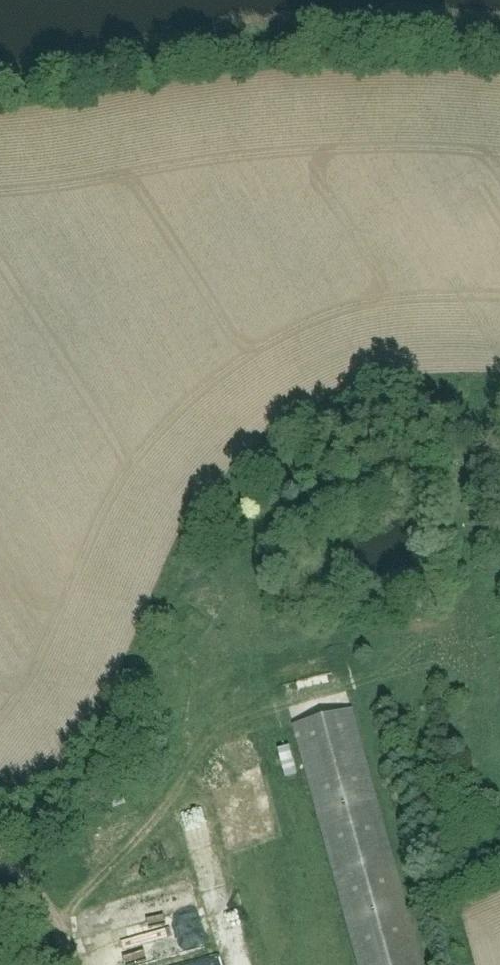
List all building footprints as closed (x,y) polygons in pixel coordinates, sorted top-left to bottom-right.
[(293,732),(357,964),(424,964),(355,715),(293,732)]
